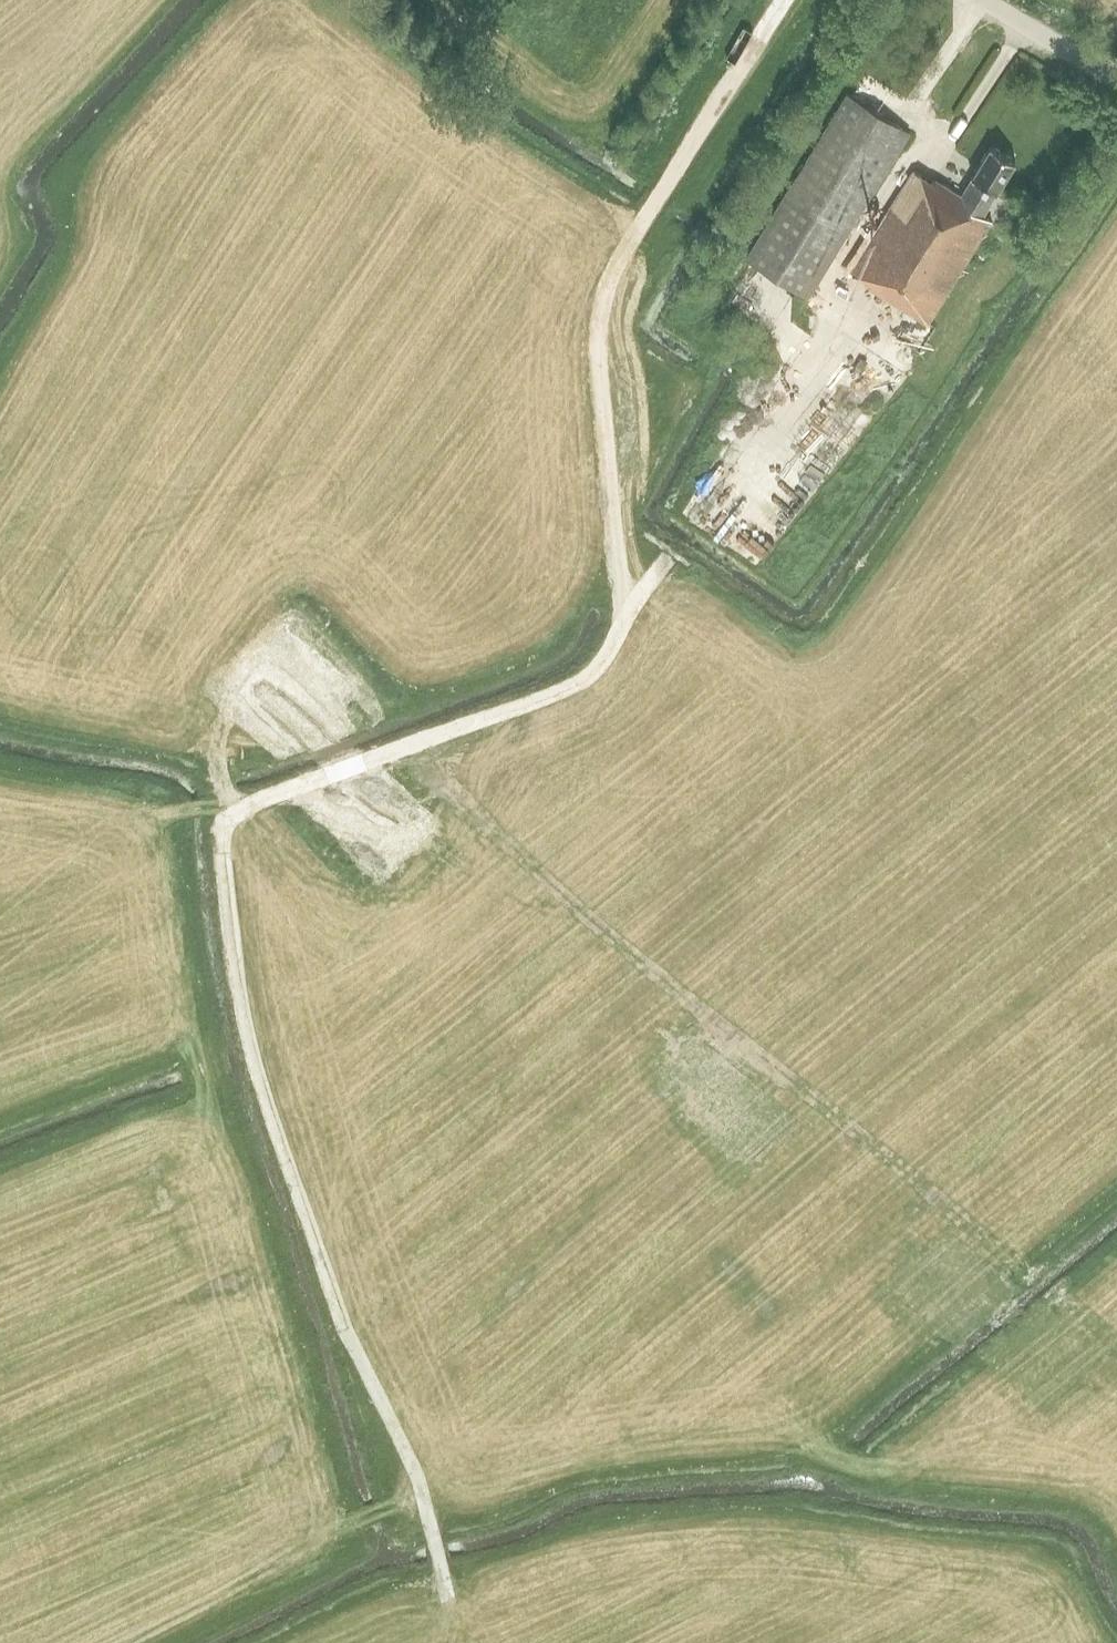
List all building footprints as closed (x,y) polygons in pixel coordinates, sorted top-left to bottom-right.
[(809,298),(848,235),(910,133),(847,95),(747,259),(809,298)] [(983,215),(1016,161),(992,146),(962,195),(935,179),(933,182),(914,171),(852,272),(871,284),(869,287),(928,323),(992,220),(983,215)]
